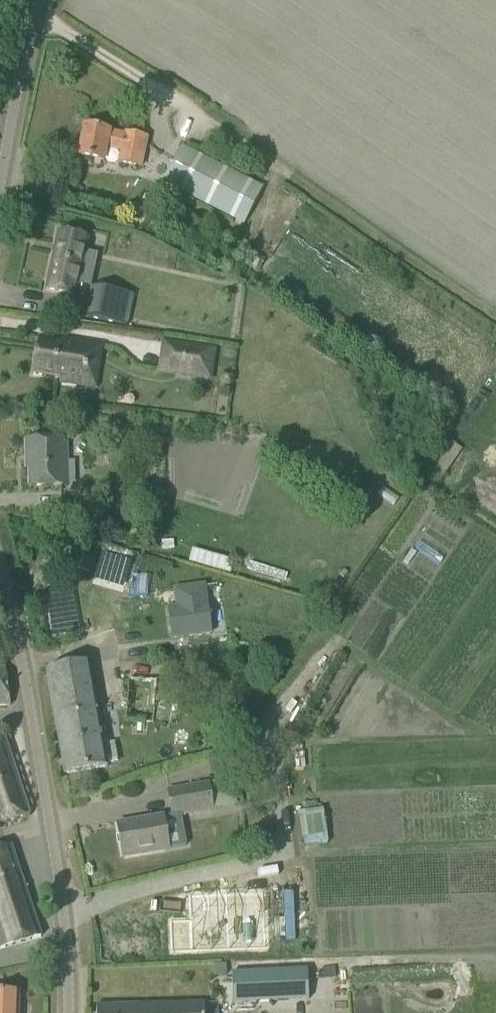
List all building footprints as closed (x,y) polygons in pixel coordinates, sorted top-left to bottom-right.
[(124,132),(124,134),(84,126),(77,156),(101,161),(104,147),(118,150),(116,162),(139,166),(145,136),(124,132)] [(244,224),(263,186),(181,144),(162,182),(244,224)] [(46,290),(76,296),(76,293),(92,297),(87,318),(127,326),(133,295),(94,286),(93,288),(78,284),(88,237),(58,231),(46,290)] [(266,259),(240,243),(234,252),(252,263),(250,268),(258,272),(266,259)] [(96,388),(103,347),(39,336),(32,375),(60,379),(59,382),(96,388)] [(212,382),(217,348),(185,343),(180,378),(212,382)] [(223,375),(222,383),(230,384),(231,376),(223,375)] [(30,487),(68,486),(67,440),(25,441),(26,468),(29,468),(30,487)] [(193,548),(190,561),(231,571),(234,558),(193,548)] [(80,554),(76,568),(89,572),(93,558),(80,554)] [(210,636),(206,612),(204,612),(201,591),(175,595),(177,612),(169,613),(173,641),(210,636)] [(99,746),(85,664),(46,670),(64,775),(84,771),(103,768),(103,767),(118,764),(114,743),(99,746)] [(6,669),(0,670),(0,706),(10,706),(6,669)] [(2,735),(0,736),(0,824),(29,815),(2,735)] [(205,784),(166,791),(170,816),(170,818),(182,816),(210,811),(205,784)] [(170,816),(118,825),(123,857),(187,846),(182,816),(170,818),(170,816)] [(20,878),(9,846),(0,849),(0,885),(20,878)] [(20,878),(0,885),(0,951),(40,937),(20,878)] [(226,964),(212,965),(213,977),(227,976),(226,964)] [(306,970),(232,973),(233,1005),(308,1001),(306,970)] [(19,993),(0,992),(0,1012),(18,1012),(19,993)]
